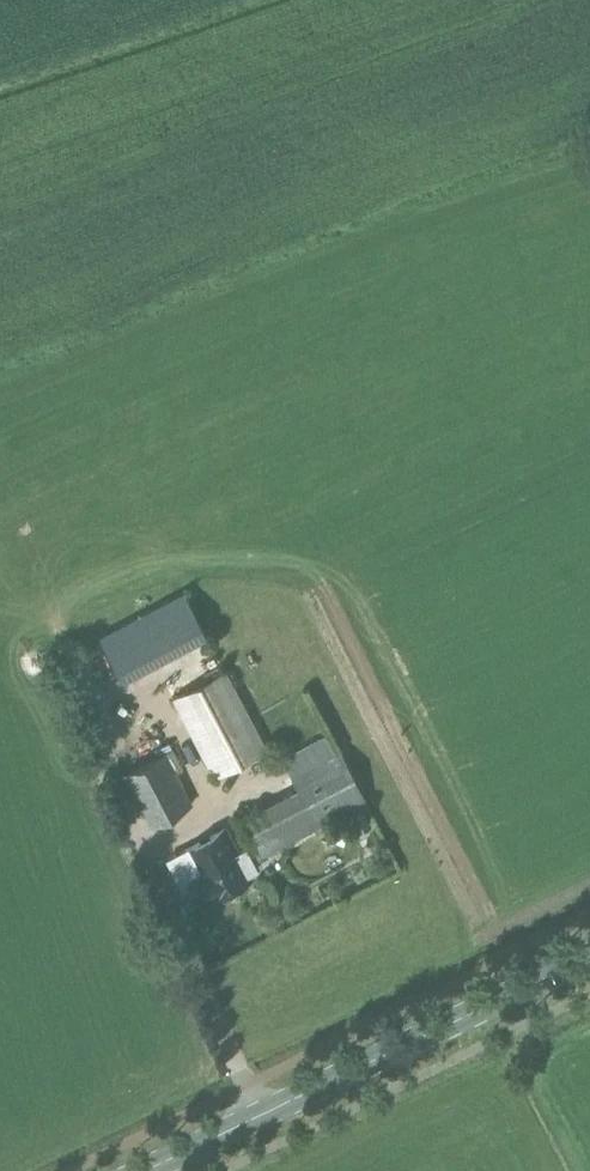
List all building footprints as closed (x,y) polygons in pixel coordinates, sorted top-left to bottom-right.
[(167,611),(153,617),(162,639),(177,633),(167,611)] [(225,669),(172,697),(213,777),(267,749),(225,669)] [(292,776),(297,787),(238,819),(259,858),(366,801),(340,751),(292,776)] [(193,804),(165,752),(121,774),(149,827),(193,804)] [(246,848),(238,852),(225,828),(167,859),(180,884),(190,879),(203,903),(252,878),(250,873),(257,869),(246,848)]
